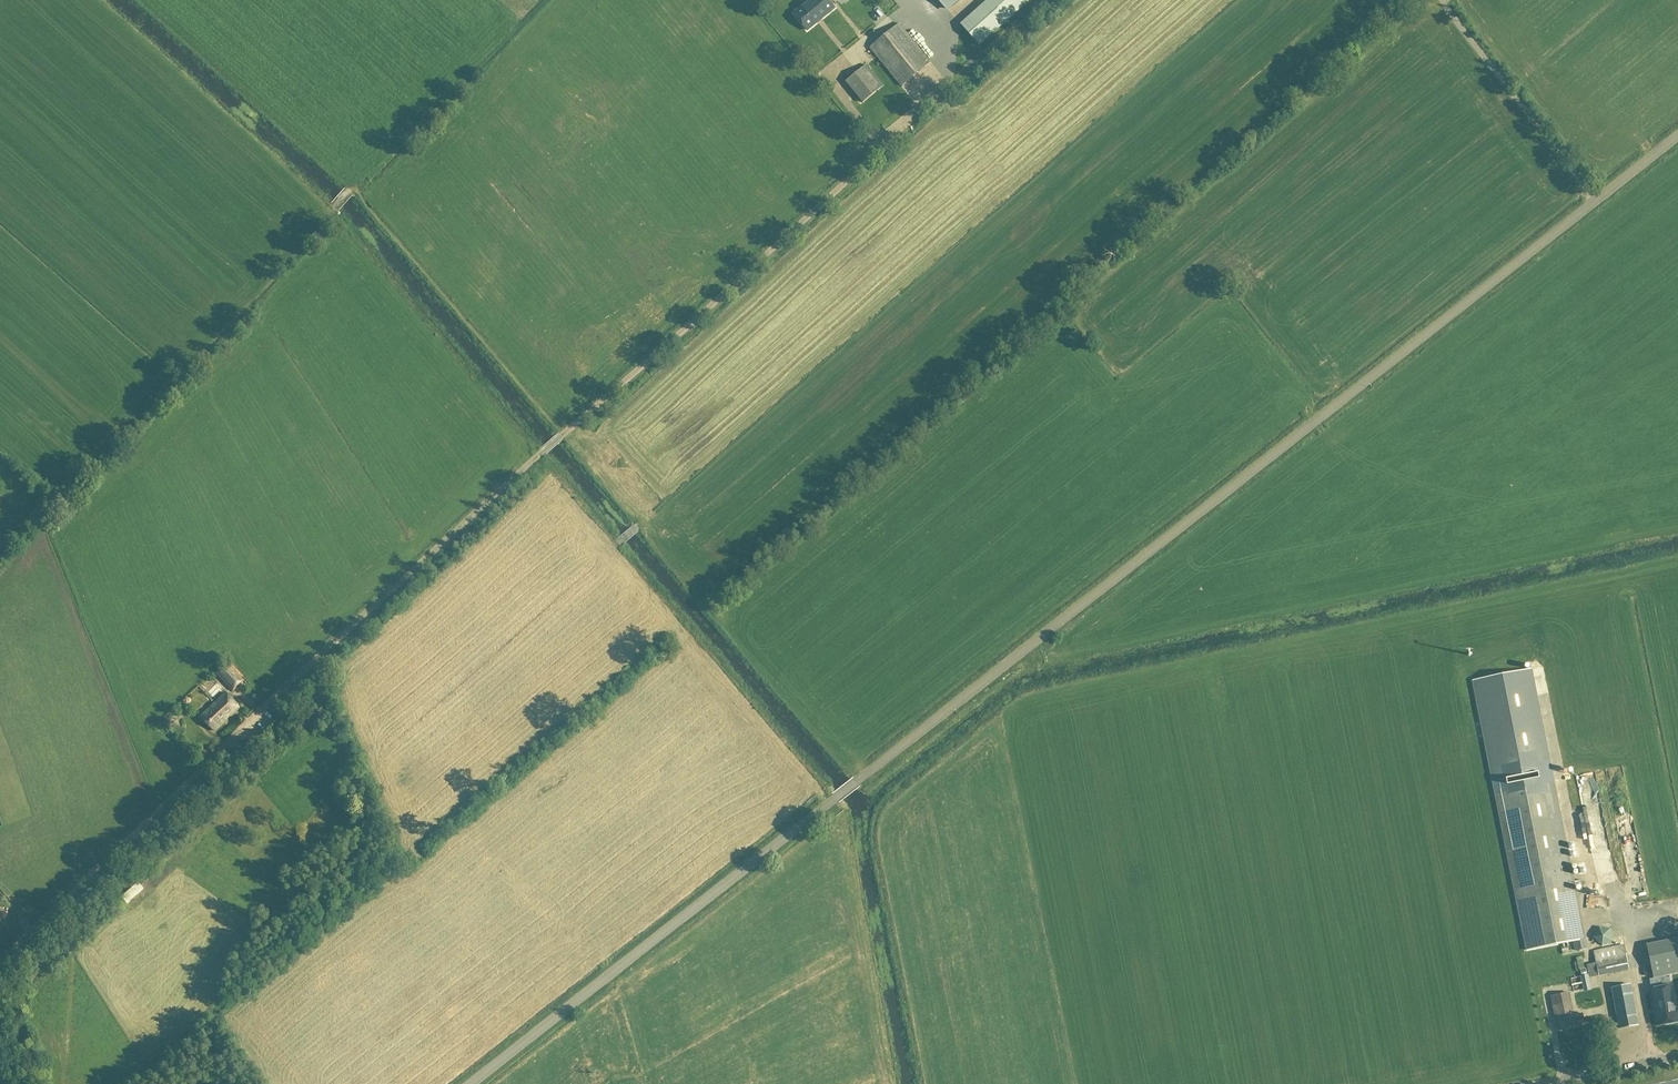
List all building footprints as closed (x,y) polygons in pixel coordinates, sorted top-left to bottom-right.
[(793,14),(806,31),(834,9),(827,0),(810,0),(806,3),(793,14)] [(870,19),(886,9),(880,0),(879,0),(863,9),(870,19)] [(946,10),(957,0),(937,0),(946,10)] [(898,24),(869,48),(900,86),(930,62),(898,24)] [(883,86),(866,66),(845,83),(862,103),(883,86)] [(607,459),(601,471),(609,475),(616,463),(607,459)] [(232,692),(242,682),(226,664),(215,674),(232,692)] [(1534,667),(1538,694),(1550,692),(1546,665),(1534,667)] [(1575,951),(1586,949),(1584,939),(1585,939),(1584,937),(1530,670),(1472,681),(1526,951),(1574,942),(1575,951)] [(238,708),(224,694),(199,718),(212,732),(238,708)] [(1596,849),(1606,848),(1602,817),(1592,819),(1596,849)] [(1677,933),(1677,913),(1661,914),(1661,924),(1673,923),(1673,933),(1677,933)] [(1613,929),(1600,933),(1604,948),(1617,945),(1613,929)] [(1653,978),(1677,973),(1677,939),(1646,946),(1653,978)] [(1627,947),(1597,951),(1599,965),(1602,964),(1603,976),(1631,971),(1627,947)] [(1590,991),(1590,989),(1588,975),(1580,977),(1583,992),(1590,991)] [(1630,985),(1611,989),(1618,1029),(1637,1025),(1630,985)] [(1656,1026),(1677,1022),(1671,986),(1650,990),(1656,1026)] [(1568,993),(1550,997),(1554,1014),(1555,1014),(1558,1030),(1575,1027),(1575,1025),(1583,1023),(1581,1014),(1573,1015),(1568,993)]
